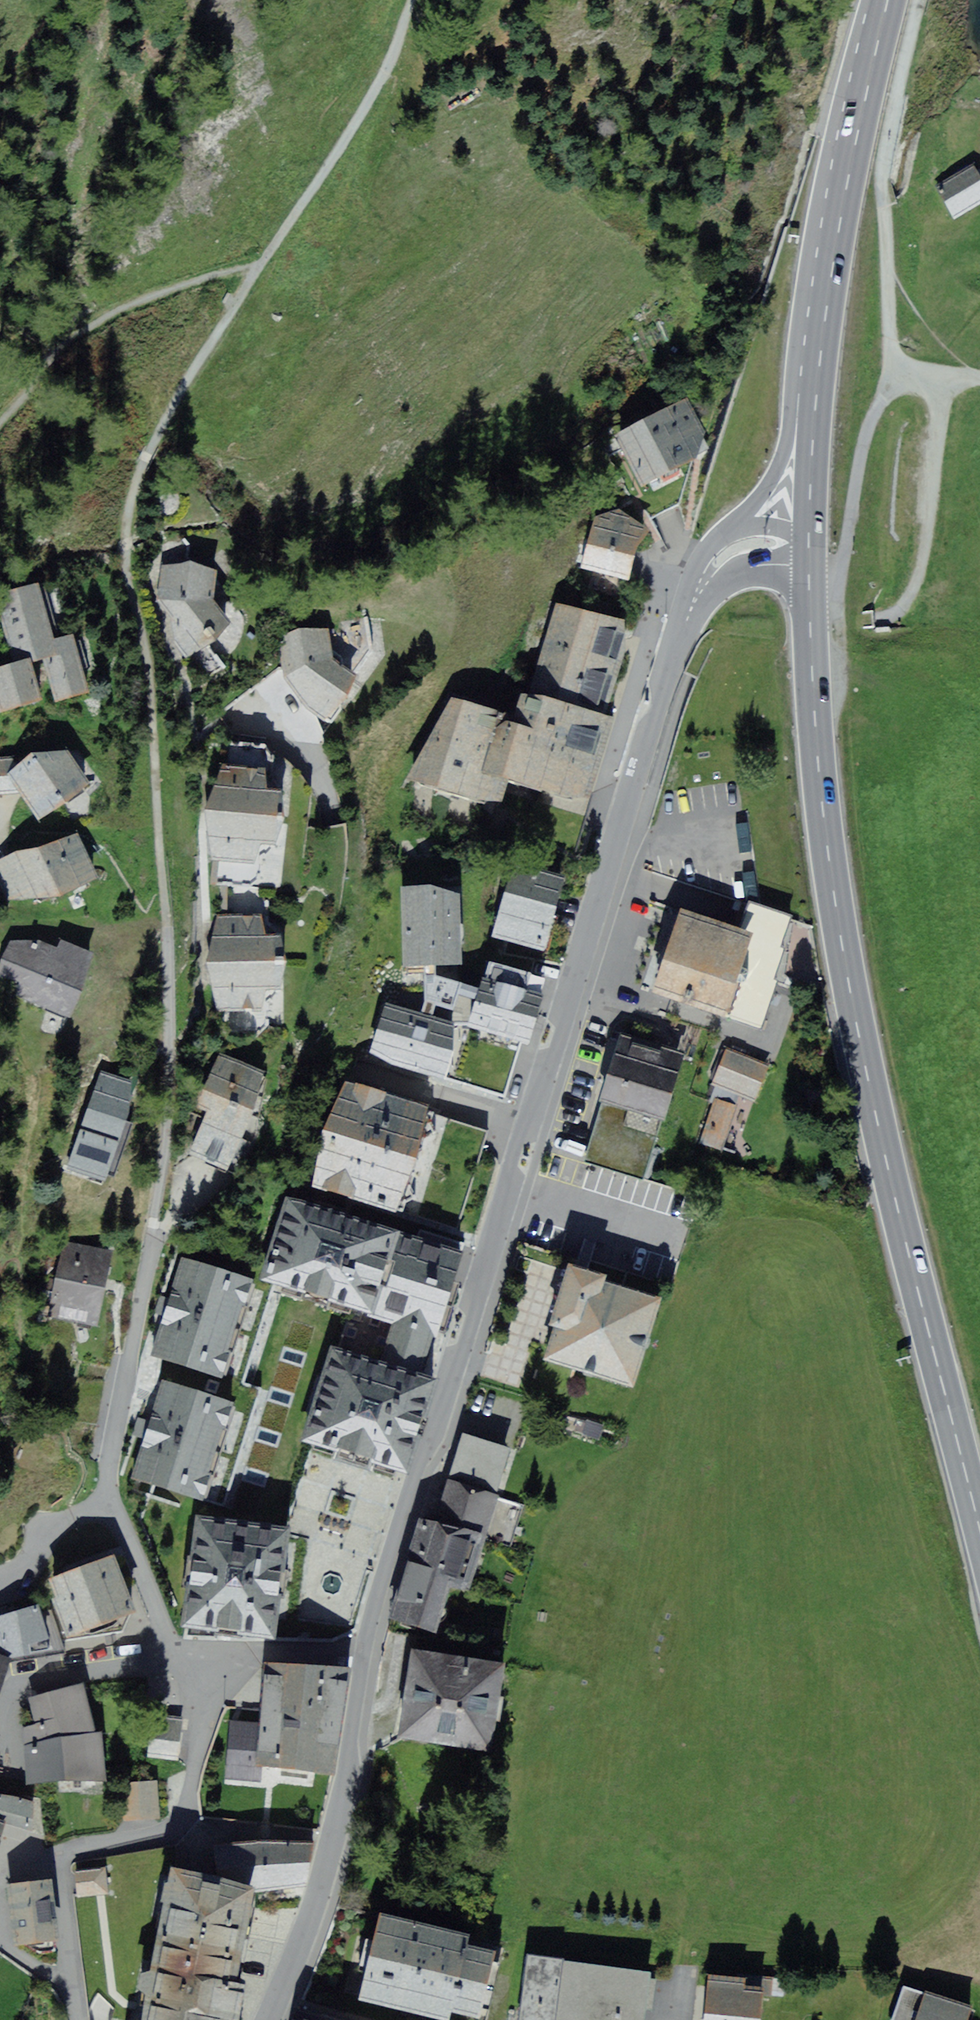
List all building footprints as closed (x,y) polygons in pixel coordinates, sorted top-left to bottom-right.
[(941,185),(959,216),(979,203),(979,180),(972,166),(941,185)] [(690,400),(619,438),(646,489),(694,463),(708,435),(690,400)] [(644,526),(600,514),(584,570),(628,582),(644,526)] [(214,603),(218,573),(195,564),(162,565),(158,597),(162,597),(161,634),(169,634),(189,657),(219,642),(230,621),(214,603)] [(38,692),(55,688),(59,702),(90,693),(74,634),(54,640),(39,586),(0,597),(0,607),(16,664),(0,668),(0,703),(2,711),(40,700),(38,692)] [(560,608),(533,697),(604,718),(631,629),(560,608)] [(358,674),(340,662),(334,658),(330,631),(303,628),(280,638),(286,677),(308,707),(326,720),(358,674)] [(584,814),(611,721),(604,718),(533,697),(523,728),(508,778),(512,779),(544,789),(540,802),(584,814)] [(502,722),(504,713),(456,699),(407,781),(479,801),(502,722)] [(523,728),(502,722),(479,801),(505,802),(512,779),(508,778),(523,728)] [(230,741),(207,811),(287,818),(271,746),(230,741)] [(27,758),(7,771),(22,792),(41,822),(68,804),(93,784),(71,751),(34,753),(27,758)] [(0,760),(0,794),(22,792),(7,771),(27,758),(0,760)] [(279,847),(287,818),(207,811),(215,861),(256,866),(264,843),(279,847)] [(28,898),(56,888),(60,894),(93,878),(73,832),(20,853),(9,847),(0,851),(0,893),(28,898)] [(517,861),(498,931),(550,945),(570,876),(517,861)] [(458,885),(400,886),(402,964),(459,963),(458,885)] [(796,919),(753,904),(743,931),(752,934),(725,1011),(760,1023),(796,919)] [(687,911),(659,992),(724,1014),(725,1011),(752,934),(743,931),(687,911)] [(218,916),(209,964),(290,964),(274,916),(218,916)] [(18,977),(14,1004),(40,1011),(42,1007),(80,1018),(90,994),(84,992),(94,948),(61,937),(57,948),(33,943),(0,945),(0,975),(18,977)] [(283,989),(290,964),(209,964),(217,1011),(266,1011),(267,1004),(283,989)] [(515,989),(485,980),(470,1029),(501,1038),(515,989)] [(545,998),(515,989),(501,1038),(531,1047),(545,998)] [(454,1024),(412,1013),(406,1041),(447,1051),(454,1024)] [(628,1028),(619,1056),(657,1067),(666,1040),(628,1028)] [(726,1051),(713,1086),(753,1101),(766,1066),(726,1051)] [(619,1056),(605,1103),(659,1119),(667,1121),(681,1075),(657,1067),(619,1056)] [(201,1108),(213,1113),(195,1156),(232,1171),(270,1078),(221,1058),(201,1108)] [(134,1081),(105,1070),(78,1142),(118,1157),(130,1124),(134,1081)] [(416,1214),(447,1116),(349,1085),(318,1184),(416,1214)] [(734,1106),(716,1100),(700,1143),(719,1149),(734,1106)] [(605,1103),(587,1160),(641,1177),(659,1119),(605,1103)] [(292,1187),(268,1262),(400,1306),(383,1357),(338,1345),(315,1422),(417,1452),(439,1370),(416,1364),(455,1239),(292,1187)] [(116,1250),(65,1241),(51,1314),(103,1324),(116,1250)] [(174,1251),(151,1336),(230,1360),(254,1271),(174,1251)] [(583,1325),(591,1301),(605,1294),(608,1286),(610,1279),(572,1266),(552,1327),(559,1329),(569,1332),(583,1325)] [(559,1329),(549,1357),(634,1385),(661,1304),(608,1286),(605,1294),(591,1301),(583,1325),(569,1332),(559,1329)] [(133,1467),(217,1492),(243,1393),(159,1369),(133,1467)] [(477,1386),(463,1435),(511,1449),(525,1400),(477,1386)] [(463,1435),(450,1480),(499,1493),(511,1449),(463,1435)] [(499,1493),(450,1480),(425,1568),(456,1576),(453,1584),(472,1589),(499,1493)] [(198,1524),(186,1625),(272,1635),(284,1534),(198,1524)] [(51,1603),(66,1640),(121,1630),(135,1621),(108,1552),(59,1571),(69,1595),(51,1603)] [(425,1568),(414,1565),(398,1623),(439,1634),(453,1584),(456,1576),(425,1568)] [(10,1664),(67,1655),(52,1621),(1,1631),(6,1652),(0,1650),(0,1689),(10,1664)] [(506,1669),(415,1654),(401,1739),(492,1754),(506,1669)] [(333,1774),(355,1674),(262,1673),(261,1730),(233,1731),(235,1784),(266,1783),(266,1769),(333,1774)] [(17,1728),(26,1783),(106,1779),(100,1732),(92,1734),(81,1685),(26,1695),(31,1726),(17,1728)] [(185,1715),(159,1714),(155,1759),(184,1761),(188,1726),(184,1725),(185,1715)] [(161,1784),(126,1784),(127,1822),(162,1821),(161,1784)] [(0,1794),(0,1838),(4,1820),(30,1824),(31,1818),(34,1801),(0,1794)] [(305,1843),(251,1849),(241,1860),(243,1881),(258,1887),(297,1883),(307,1865),(305,1843)] [(97,1867),(75,1867),(75,1886),(97,1886),(97,1867)] [(268,1894),(176,1874),(148,2000),(158,2003),(155,2019),(233,2019),(236,2019),(240,2019),(268,1894)] [(11,1887),(17,1941),(39,1954),(55,1950),(48,1883),(11,1887)] [(453,2019),(454,2011),(482,2017),(496,1949),(469,1943),(471,1933),(383,1915),(365,2001),(453,2019)] [(567,1960),(530,1955),(521,2019),(559,2019),(567,1960)] [(567,1960),(559,2019),(646,2019),(653,1971),(567,1960)] [(707,2019),(759,2019),(762,1988),(710,1983),(707,2019)] [(904,1986),(893,2019),(964,2019),(968,2007),(904,1986)]
